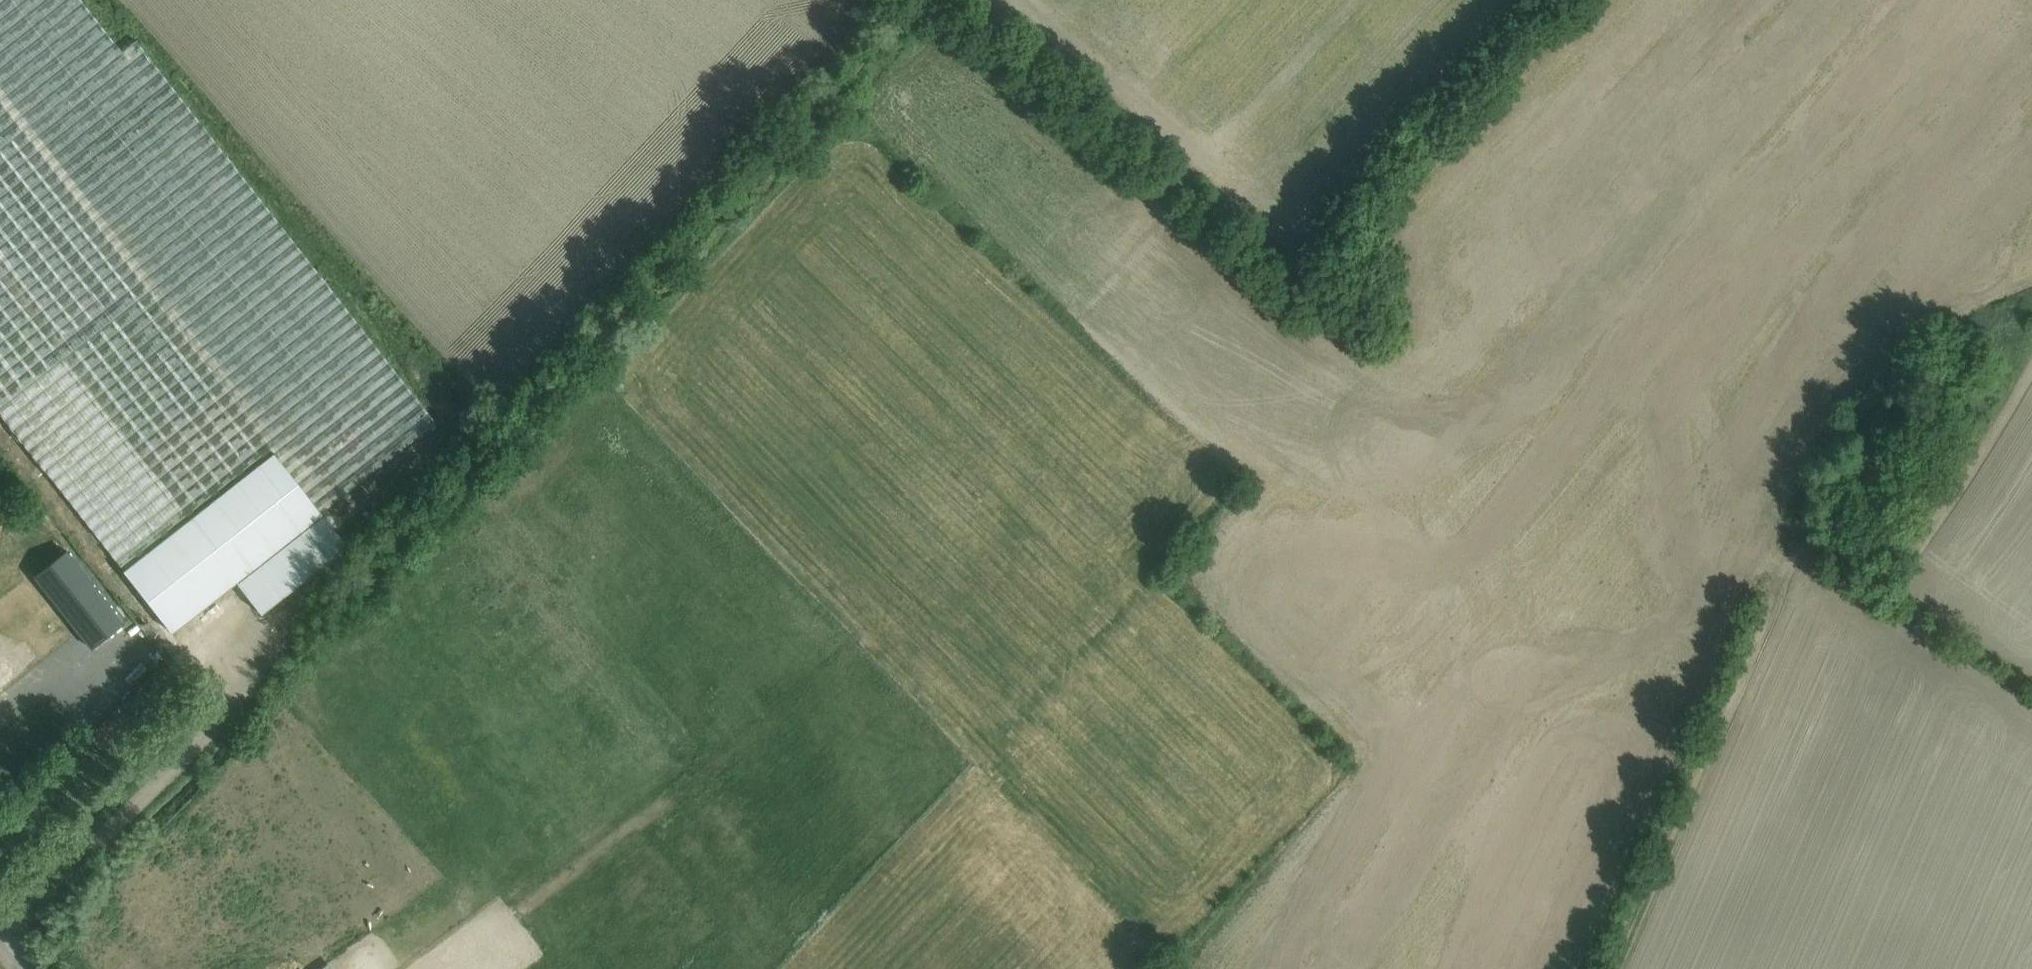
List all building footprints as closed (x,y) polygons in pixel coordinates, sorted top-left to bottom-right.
[(26,488),(46,472),(172,632),(260,562),(258,560),(269,552),(255,534),(244,542),(212,501),(252,470),(276,500),(298,482),(321,512),(436,423),(419,401),(137,40),(136,41),(122,52),(82,0),(0,0),(0,454),(26,488)] [(113,634),(127,623),(68,552),(35,579),(70,622),(90,605),(113,634)]
